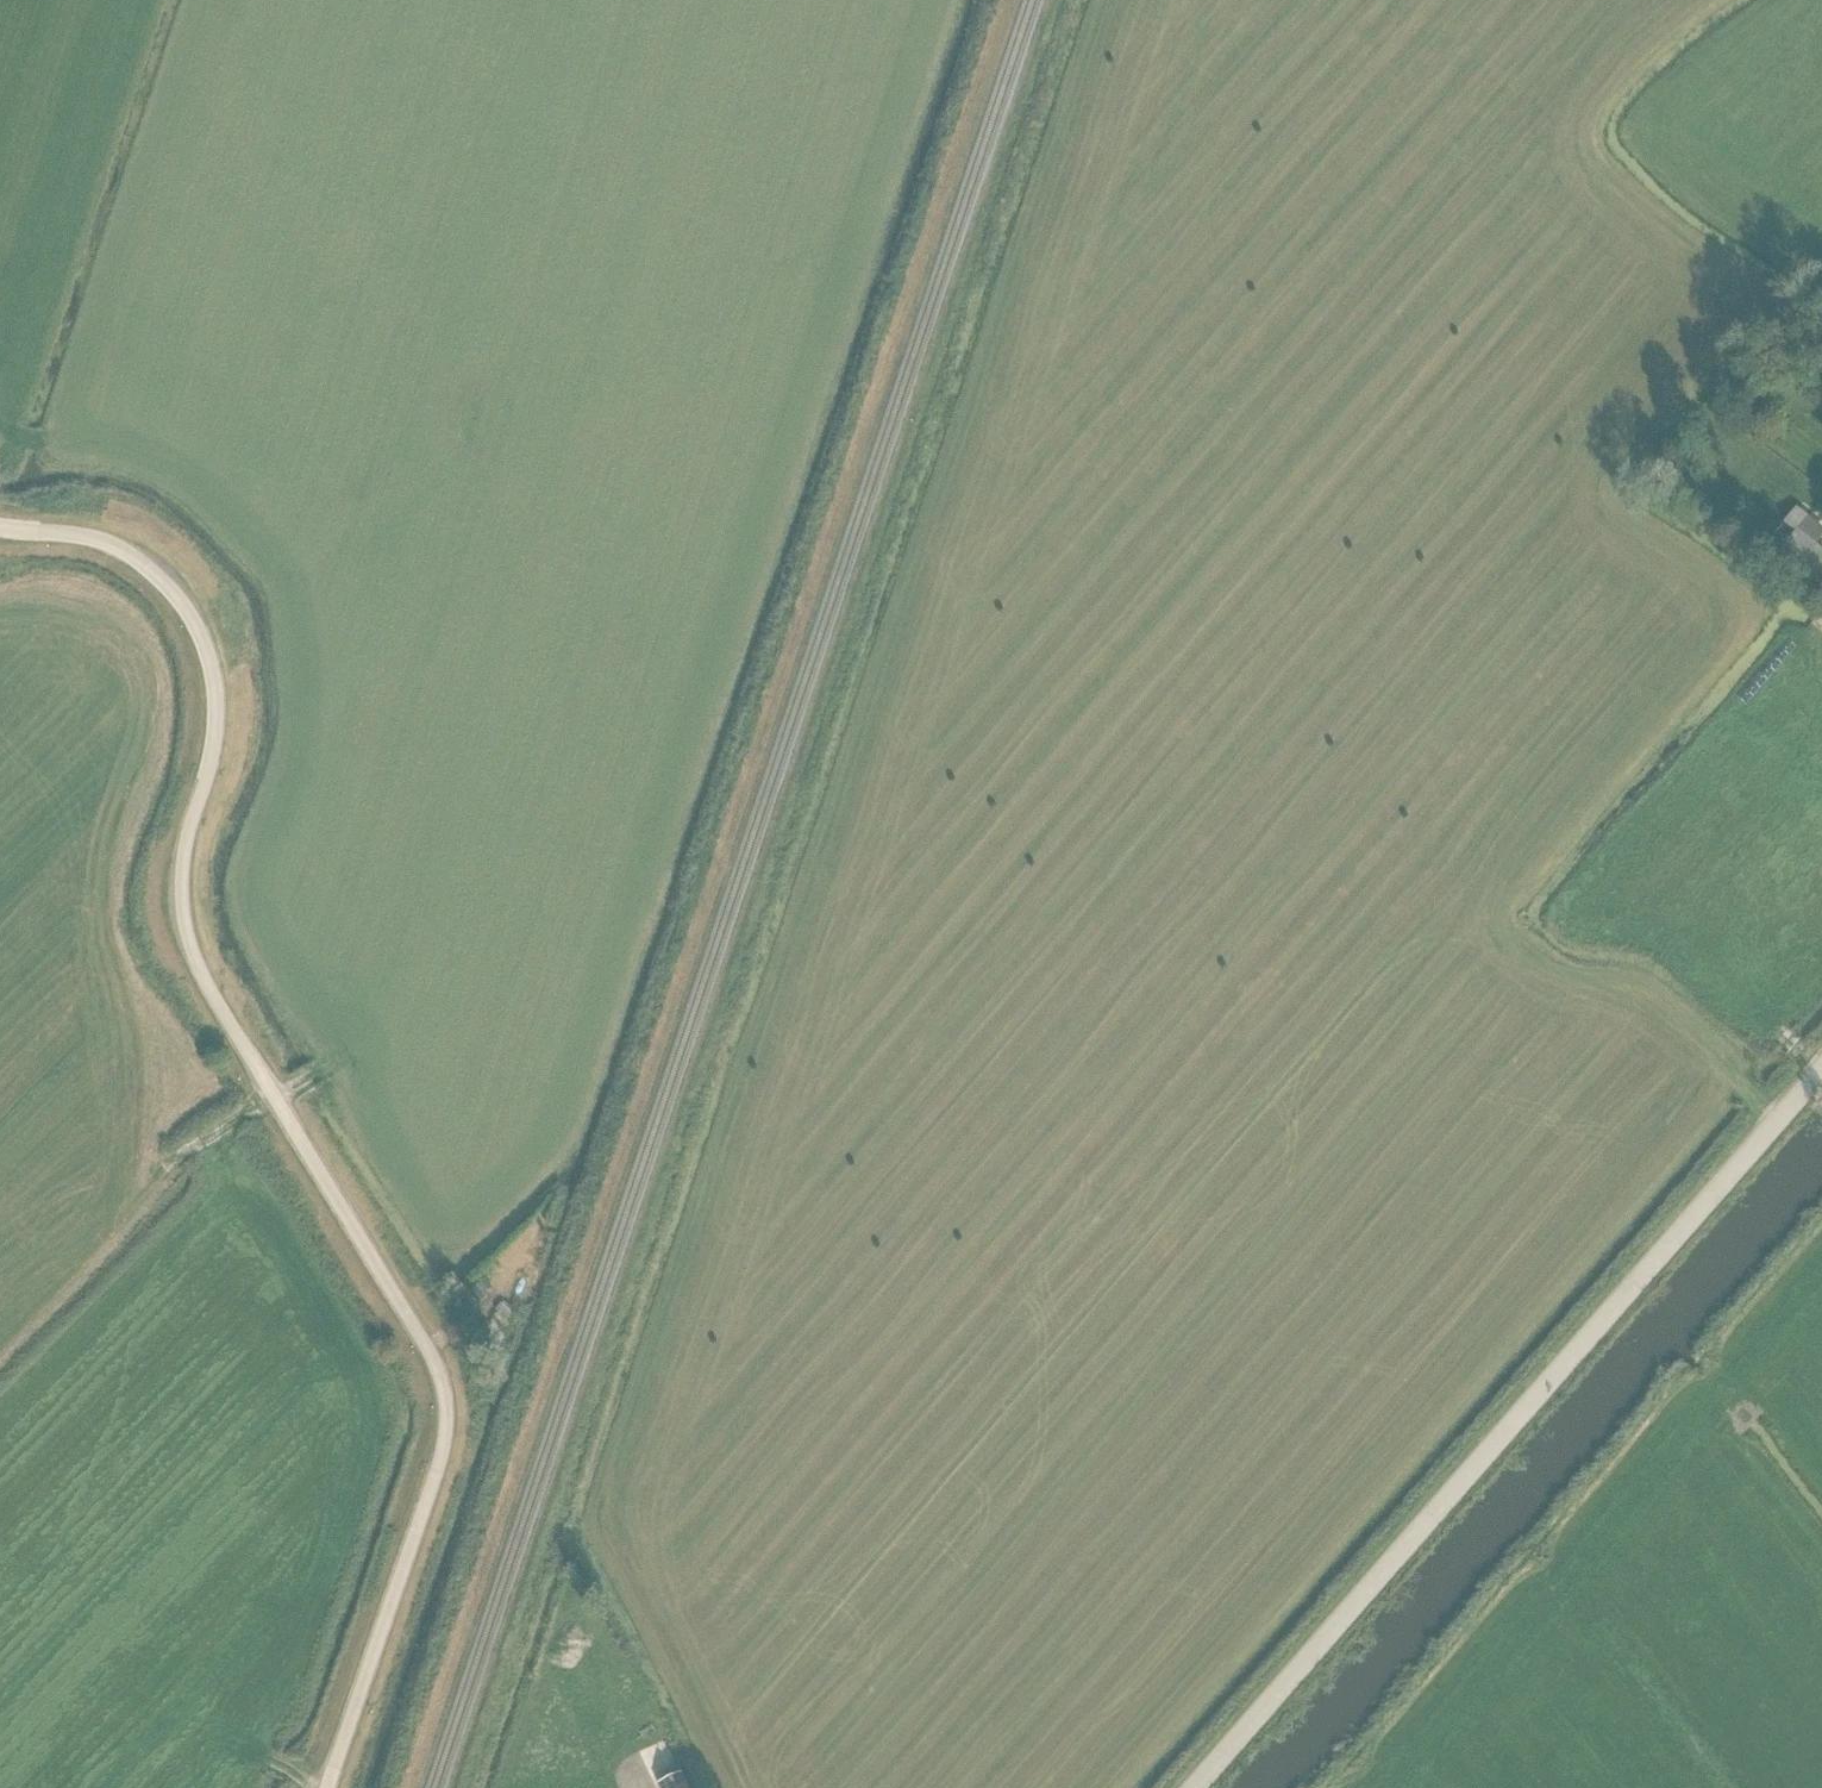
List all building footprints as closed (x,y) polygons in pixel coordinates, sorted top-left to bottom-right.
[(1796,508),(1785,523),(1795,531),(1771,564),(1819,599),(1821,594),(1821,551),(1816,546),(1821,537),(1821,526),(1796,508)] [(660,1787),(688,1787),(682,1774),(658,1784),(660,1787)]
